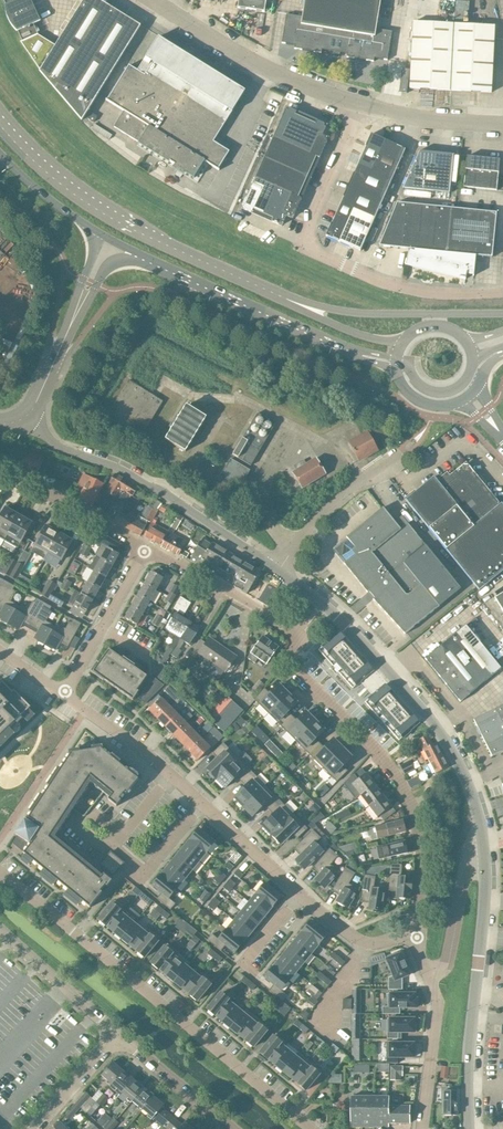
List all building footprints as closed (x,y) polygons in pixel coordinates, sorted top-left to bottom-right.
[(23,41),(23,42),(38,35),(31,18),(35,17),(28,2),(24,4),(22,0),(4,0),(23,41)] [(38,35),(23,42),(23,41),(21,42),(40,71),(82,120),(141,26),(99,0),(84,0),(56,46),(38,35)] [(238,8),(265,12),(267,0),(239,0),(238,8)] [(376,29),(381,0),(305,0),(302,17),(287,14),(282,43),(295,45),(294,49),(302,50),(303,47),(314,48),(313,52),(321,53),(322,50),(347,54),(347,57),(355,59),(355,55),(366,57),(366,60),(374,62),(374,58),(387,60),(392,32),(376,29)] [(410,88),(451,90),(454,24),(413,22),(410,88)] [(454,24),(451,90),(491,93),(495,26),(454,24)] [(114,90),(107,101),(124,111),(114,127),(170,162),(174,165),(173,168),(177,171),(178,171),(179,169),(194,178),(205,161),(218,170),(229,152),(214,142),(245,91),(159,37),(138,71),(129,65),(114,90)] [(286,107),(273,138),(293,147),(305,119),(295,115),(297,112),(286,107)] [(94,122),(97,117),(92,113),(88,119),(94,122)] [(273,138),(264,158),(307,177),(316,157),(319,158),(328,138),(322,135),(327,125),(317,121),(315,124),(305,119),(293,147),(273,138)] [(366,146),(358,165),(372,171),(385,140),(371,134),(366,146)] [(372,171),(392,180),(405,149),(397,145),(385,140),(372,171)] [(419,152),(403,188),(449,193),(453,155),(454,155),(418,151),(418,152),(419,152)] [(467,156),(464,187),(497,190),(500,159),(467,156)] [(264,158),(255,178),(275,187),(291,194),(282,214),(286,216),(292,219),(301,198),(298,197),(307,177),(264,158)] [(354,173),(349,185),(383,200),(392,180),(372,171),(358,165),(354,173)] [(253,210),(263,214),(275,187),(255,178),(241,208),(252,213),(253,210)] [(340,205),(354,211),(374,220),(383,200),(349,185),(343,197),(344,197),(340,205)] [(282,226),(286,216),(282,214),(291,194),(275,187),(263,214),(273,219),(272,222),(282,226)] [(492,257),(497,212),(450,208),(422,205),(397,202),(379,246),(415,249),(415,250),(417,250),(417,253),(408,252),(405,265),(465,279),(466,275),(474,275),(476,255),(492,257)] [(326,235),(340,242),(354,211),(340,205),(332,223),(331,223),(326,235)] [(360,251),(374,220),(354,211),(340,242),(352,247),(360,251)] [(129,380),(105,418),(140,440),(163,401),(129,380)] [(172,430),(165,441),(185,453),(206,419),(186,406),(179,418),(176,416),(168,428),(172,430)] [(258,413),(233,455),(251,465),(276,424),(258,413)] [(382,428),(373,433),(377,441),(386,436),(382,428)] [(368,432),(349,442),(359,461),(379,451),(368,432)] [(296,470),(294,471),(292,472),(301,487),(323,474),(314,459),(306,464),(304,459),(293,466),(296,470)] [(249,472),(229,460),(219,478),(239,489),(249,472)] [(404,499),(478,590),(502,570),(502,505),(501,503),(498,505),(465,465),(449,478),(446,475),(437,482),(433,476),(404,499)] [(103,495),(98,493),(102,485),(82,475),(77,486),(83,489),(77,501),(91,508),(94,502),(98,504),(103,495)] [(107,499),(113,502),(116,497),(126,482),(114,475),(109,484),(111,485),(109,488),(110,488),(107,493),(109,494),(107,499)] [(133,509),(138,501),(131,497),(136,489),(126,482),(116,497),(113,502),(120,506),(122,502),(133,509)] [(148,507),(146,511),(154,517),(157,512),(148,507)] [(341,552),(341,557),(346,562),(344,563),(368,592),(369,591),(375,598),(374,599),(406,634),(461,589),(402,516),(395,522),(383,507),(347,537),(348,539),(342,543),(342,548),(341,548),(340,549),(340,550),(340,551),(340,552),(341,552)] [(18,516),(5,508),(0,517),(0,539),(4,541),(18,516)] [(148,522),(142,518),(130,512),(128,516),(119,511),(113,521),(140,536),(148,522)] [(146,511),(142,518),(148,522),(151,523),(154,518),(154,517),(146,511)] [(168,533),(161,545),(178,555),(178,553),(185,542),(172,535),(175,530),(176,530),(177,529),(183,519),(183,518),(178,515),(172,526),(168,533)] [(32,523),(18,516),(4,541),(17,549),(32,523)] [(156,519),(154,518),(151,523),(144,536),(161,545),(168,533),(167,532),(153,524),(156,519)] [(34,546),(31,552),(44,559),(48,554),(59,534),(45,526),(34,546)] [(92,529),(88,536),(94,539),(98,532),(92,529)] [(72,542),(59,534),(48,554),(61,562),(72,542)] [(101,545),(94,557),(95,557),(112,567),(119,555),(111,551),(115,543),(103,535),(98,543),(101,545)] [(196,549),(206,555),(212,544),(202,538),(196,549)] [(82,550),(89,554),(92,548),(86,544),(82,550)] [(228,553),(212,544),(206,555),(221,564),(228,553)] [(196,549),(192,556),(189,560),(199,566),(206,555),(196,549)] [(244,562),(228,553),(221,564),(237,573),(244,562)] [(199,566),(215,575),(221,564),(206,555),(199,566)] [(95,557),(89,569),(93,572),(94,572),(105,578),(112,567),(95,557)] [(9,577),(17,563),(10,559),(2,573),(9,577)] [(69,568),(67,571),(75,576),(80,566),(73,562),(72,563),(69,568)] [(237,573),(252,583),(259,571),(244,562),(237,573)] [(23,567),(17,563),(9,577),(15,581),(23,567)] [(215,575),(230,584),(237,573),(221,564),(215,575)] [(150,571),(144,584),(155,590),(159,583),(163,577),(165,572),(158,568),(155,574),(150,571)] [(93,572),(87,583),(98,590),(105,578),(93,572)] [(237,573),(230,584),(246,594),(252,583),(237,573)] [(63,574),(59,581),(65,585),(70,578),(63,574)] [(52,583),(49,581),(41,595),(48,599),(56,585),(52,583)] [(8,625),(18,606),(10,600),(15,591),(13,590),(15,586),(8,582),(0,595),(0,609),(2,611),(0,615),(0,619),(2,620),(2,621),(8,625)] [(87,583),(80,594),(92,601),(98,590),(87,583)] [(167,597),(173,600),(181,588),(173,583),(169,590),(170,592),(167,597)] [(144,584),(137,595),(149,601),(155,590),(144,584)] [(62,607),(66,599),(53,591),(48,599),(62,607)] [(68,603),(73,606),(85,613),(92,601),(80,594),(74,591),(68,603)] [(265,591),(260,600),(267,604),(273,595),(265,591)] [(502,611),(502,593),(495,598),(502,611)] [(137,595),(131,607),(142,613),(149,601),(137,595)] [(181,596),(174,609),(184,615),(191,602),(181,596)] [(22,622),(31,627),(44,603),(37,598),(35,602),(33,601),(27,611),(18,606),(8,625),(14,628),(15,627),(19,629),(22,622)] [(38,642),(44,645),(55,626),(46,621),(52,611),(50,610),(52,607),(44,603),(31,627),(35,629),(39,631),(35,638),(39,640),(38,642)] [(142,613),(131,607),(124,618),(136,625),(142,613)] [(155,674),(170,654),(173,650),(176,646),(175,646),(190,623),(175,614),(164,630),(175,637),(171,643),(161,658),(163,659),(162,660),(159,658),(162,654),(154,649),(153,672),(155,674)] [(157,614),(154,619),(165,625),(167,620),(157,614)] [(55,626),(44,645),(51,649),(51,647),(55,650),(59,643),(68,647),(81,623),(73,619),(71,622),(69,621),(64,631),(55,626)] [(165,625),(154,619),(151,624),(162,630),(165,625)] [(176,646),(173,650),(170,654),(176,658),(182,651),(179,649),(180,648),(183,642),(188,645),(199,629),(190,623),(175,646),(176,646)] [(465,625),(424,659),(460,702),(501,668),(465,625)] [(330,640),(319,650),(353,689),(373,671),(339,632),(330,640)] [(263,637),(258,642),(250,653),(252,654),(249,659),(254,663),(257,659),(265,665),(278,648),(263,637)] [(209,638),(206,642),(198,654),(225,672),(236,656),(209,638)] [(112,686),(129,662),(123,658),(123,659),(109,649),(99,663),(97,662),(91,671),(103,680),(104,680),(112,686)] [(129,662),(112,686),(133,700),(139,692),(137,690),(147,676),(134,666),(134,665),(129,662)] [(165,666),(156,677),(165,684),(174,673),(165,666)] [(163,685),(153,677),(138,698),(146,703),(163,685)] [(255,685),(248,693),(254,698),(265,685),(260,680),(255,685)] [(0,747),(13,734),(14,733),(13,733),(9,729),(22,716),(26,720),(26,721),(27,720),(33,714),(29,709),(31,707),(14,691),(12,692),(2,682),(0,684),(0,747)] [(264,688),(253,699),(268,714),(289,693),(285,688),(284,689),(279,684),(270,693),(264,688)] [(385,684),(365,702),(399,741),(413,728),(419,723),(385,684)] [(174,701),(179,696),(174,691),(169,696),(174,701)] [(289,693),(268,714),(282,727),(293,716),(289,712),(297,703),(292,698),(293,697),(289,693)] [(185,701),(179,696),(174,701),(180,706),(185,701)] [(156,719),(169,707),(161,698),(148,711),(156,719)] [(232,701),(214,723),(224,732),(243,710),(232,701)] [(474,721),(492,757),(502,751),(502,706),(474,721)] [(156,719),(165,728),(177,715),(169,707),(156,719)] [(282,727),(295,741),(316,720),(312,715),(311,716),(306,712),(297,720),(293,716),(282,727)] [(177,715),(165,728),(170,733),(173,736),(185,723),(192,717),(189,713),(182,720),(177,715)] [(241,717),(236,722),(239,725),(244,720),(241,717)] [(316,720),(295,741),(309,754),(320,743),(316,739),(324,730),(320,725),(321,724),(316,720)] [(173,736),(181,744),(193,731),(185,723),(173,736)] [(208,723),(203,728),(208,733),(213,727),(208,723)] [(213,729),(209,732),(214,736),(219,731),(214,727),(213,729)] [(181,744),(189,752),(202,740),(193,731),(181,744)] [(266,735),(260,741),(264,744),(270,739),(266,735)] [(423,751),(433,746),(430,741),(433,739),(431,735),(418,741),(423,751)] [(309,754),(323,768),(343,747),(339,743),(338,744),(333,739),(324,748),(320,743),(309,754)] [(210,748),(202,740),(189,752),(198,760),(210,748)] [(270,740),(264,745),(271,751),(276,746),(270,740)] [(207,769),(216,778),(238,757),(223,742),(213,753),(218,758),(207,769)] [(423,751),(429,763),(442,756),(436,745),(433,746),(423,751)] [(103,750),(102,746),(92,748),(93,750),(79,752),(79,750),(69,751),(70,755),(60,770),(58,768),(48,785),(49,786),(43,796),(41,795),(30,811),(32,812),(28,818),(29,819),(28,822),(25,820),(15,834),(19,836),(15,842),(26,851),(24,853),(26,855),(23,859),(30,865),(33,861),(44,870),(41,874),(54,885),(58,881),(69,890),(65,894),(79,905),(82,901),(90,907),(102,893),(99,891),(104,885),(107,887),(112,881),(104,874),(102,876),(100,875),(101,874),(100,874),(96,871),(96,870),(95,870),(92,867),(91,866),(92,866),(89,864),(88,864),(84,861),(83,860),(78,856),(79,856),(78,856),(79,855),(77,853),(76,854),(75,854),(71,851),(72,850),(71,850),(67,847),(67,846),(65,844),(65,845),(64,844),(59,841),(60,841),(59,840),(60,839),(56,836),(56,835),(59,831),(59,830),(60,831),(62,828),(61,827),(62,827),(61,827),(64,822),(64,823),(65,822),(67,818),(68,818),(68,817),(69,818),(71,815),(70,814),(70,813),(73,809),(74,809),(73,808),(76,804),(77,804),(80,801),(79,801),(79,800),(82,796),(82,795),(85,791),(86,791),(88,788),(88,787),(90,782),(91,783),(91,782),(95,786),(95,787),(98,789),(99,789),(103,792),(103,793),(104,793),(108,796),(107,796),(108,796),(107,797),(109,799),(108,800),(116,806),(121,800),(119,799),(124,793),(126,794),(138,779),(137,778),(138,776),(130,770),(129,772),(119,763),(120,761),(112,755),(111,757),(103,750)] [(343,747),(323,768),(337,782),(348,771),(343,766),(352,757),(347,752),(348,751),(343,747)] [(398,764),(408,758),(406,754),(396,760),(398,764)] [(442,756),(429,763),(436,774),(449,768),(442,756)] [(236,776),(241,781),(252,771),(238,757),(216,778),(225,787),(236,776)] [(268,757),(263,761),(267,765),(272,761),(268,757)] [(404,775),(415,769),(411,761),(400,767),(404,775)] [(293,763),(288,768),(292,772),(297,767),(293,763)] [(345,782),(344,783),(356,798),(360,795),(374,784),(366,774),(361,769),(348,779),(345,782)] [(265,785),(252,771),(241,781),(246,786),(235,797),(239,801),(238,802),(243,807),(265,785)] [(423,784),(422,783),(419,778),(409,783),(413,789),(423,784)] [(383,795),(374,784),(360,795),(368,806),(383,795)] [(264,805),(269,810),(279,800),(265,785),(243,807),(248,813),(249,812),(253,816),(264,805)] [(383,795),(368,806),(377,817),(379,815),(383,820),(395,811),(391,806),(383,795)] [(262,826),(272,835),(293,814),(279,800),(269,810),(274,815),(262,826)] [(341,812),(335,815),(338,821),(345,818),(341,812)] [(308,828),(293,814),(272,835),(281,844),(292,833),(297,838),(308,828)] [(329,820),(324,825),(328,829),(333,824),(329,820)] [(402,820),(374,827),(367,829),(369,835),(371,835),(372,840),(389,836),(405,832),(402,820)] [(337,828),(333,824),(328,829),(332,833),(337,828)] [(190,838),(207,852),(215,842),(199,829),(196,833),(195,832),(190,838)] [(312,831),(295,847),(302,854),(296,860),(304,869),(323,851),(315,843),(320,838),(312,831)] [(407,853),(404,841),(403,837),(391,840),(392,844),(376,847),(379,859),(407,853)] [(187,844),(183,848),(199,861),(207,852),(190,838),(186,843),(187,844)] [(338,847),(344,853),(357,849),(355,843),(338,847)] [(180,851),(175,856),(192,870),(199,861),(183,848),(180,851)] [(338,856),(330,848),(314,867),(321,873),(315,880),(324,888),(338,872),(330,865),(338,856)] [(111,852),(100,864),(113,875),(124,862),(111,852)] [(171,862),(168,866),(184,879),(192,870),(175,856),(171,862)] [(358,871),(366,869),(373,867),(371,860),(357,863),(358,871)] [(224,866),(230,871),(234,866),(228,861),(224,866)] [(398,889),(397,898),(409,899),(410,890),(411,890),(412,880),(411,880),(411,878),(400,877),(402,864),(390,863),(388,888),(398,889)] [(164,869),(160,875),(177,888),(184,879),(168,866),(165,870),(164,869)] [(355,873),(346,867),(333,888),(341,893),(337,901),(347,907),(358,889),(349,884),(355,873)] [(364,875),(360,899),(370,900),(369,909),(381,911),(384,890),(374,888),(375,876),(371,876),(373,867),(366,869),(365,875),(364,875)] [(237,869),(234,873),(240,879),(243,874),(237,869)] [(216,875),(223,880),(226,876),(220,871),(216,875)] [(177,888),(160,875),(156,880),(153,885),(162,892),(157,898),(171,909),(175,903),(169,898),(177,888)] [(223,880),(216,875),(213,879),(219,884),(223,880)] [(226,883),(232,888),(236,884),(230,879),(226,883)] [(232,888),(226,883),(223,887),(229,892),(232,888)] [(257,893),(273,907),(278,901),(277,900),(281,896),(265,883),(257,893)] [(138,896),(141,892),(135,887),(132,891),(138,896)] [(201,893),(207,898),(211,894),(205,889),(201,893)] [(141,892),(138,896),(144,901),(147,896),(141,892)] [(207,898),(201,893),(198,897),(204,902),(207,898)] [(257,893),(249,902),(265,915),(268,911),(269,912),(273,907),(257,893)] [(211,901),(217,906),(220,902),(214,897),(211,901)] [(124,913),(127,910),(115,900),(98,920),(106,926),(107,926),(111,929),(124,913)] [(217,906),(211,901),(207,905),(213,910),(217,906)] [(249,902),(241,911),(258,925),(263,920),(262,919),(265,915),(249,902)] [(160,914),(164,910),(158,905),(155,910),(160,914)] [(164,910),(160,914),(166,919),(170,915),(164,910)] [(241,911),(234,921),(250,934),(253,930),(254,930),(258,925),(241,911)] [(114,933),(121,939),(135,922),(124,913),(111,929),(115,932),(114,933)] [(234,921),(226,930),(243,943),(248,938),(247,937),(250,934),(234,921)] [(307,925),(302,930),(319,944),(327,934),(311,921),(307,925)] [(129,944),(133,947),(146,931),(135,922),(121,939),(129,945),(129,944)] [(146,931),(133,947),(137,951),(144,958),(161,938),(149,928),(146,931)] [(190,939),(194,935),(188,930),(184,934),(190,939)] [(243,943),(226,930),(219,939),(212,933),(207,939),(221,951),(226,945),(234,952),(238,948),(239,949),(243,943)] [(298,936),(295,940),(311,953),(319,944),(302,930),(298,936)] [(194,935),(190,939),(196,944),(200,940),(194,935)] [(291,943),(287,949),(304,962),(311,953),(295,940),(292,944),(291,943)] [(159,969),(163,972),(176,956),(165,947),(151,963),(159,970),(159,969)] [(213,958),(217,953),(211,949),(207,953),(213,958)] [(283,955),(280,959),(296,972),(304,962),(287,949),(282,954),(283,955)] [(335,961),(339,957),(333,952),(329,956),(335,961)] [(176,956),(163,972),(167,975),(167,976),(174,982),(188,965),(190,962),(179,953),(176,956)] [(217,953),(213,958),(219,963),(222,958),(217,953)] [(389,958),(387,959),(393,976),(389,978),(389,989),(402,989),(402,978),(409,976),(406,968),(407,968),(404,962),(403,963),(400,954),(398,955),(397,953),(388,957),(389,958)] [(345,962),(339,957),(335,961),(341,966),(345,962)] [(276,962),(272,967),(289,981),(296,972),(280,959),(277,962),(276,962)] [(182,987),(186,991),(199,975),(188,965),(174,982),(181,988),(182,987)] [(289,981),(272,967),(268,972),(268,973),(265,977),(275,985),(270,991),(284,1002),(289,996),(281,990),(289,981)] [(199,975),(186,991),(190,994),(189,995),(197,1001),(213,981),(201,971),(199,975)] [(322,981),(325,977),(319,972),(316,976),(322,981)] [(247,985),(250,981),(244,976),(241,980),(247,985)] [(332,982),(325,977),(322,981),(328,986),(332,982)] [(256,986),(250,981),(247,985),(252,990),(256,986)] [(215,1015),(219,1018),(232,1002),(221,993),(207,1009),(215,1016),(215,1015)] [(383,1014),(400,1014),(400,1008),(406,1008),(406,1007),(417,1007),(417,999),(415,999),(415,994),(388,994),(388,1007),(383,1007),(383,1014)] [(263,999),(269,1004),(273,1000),(267,995),(263,999)] [(312,996),(308,1000),(315,1006),(318,1001),(312,996)] [(343,999),(343,1009),(351,1009),(352,999),(343,999)] [(273,1000),(269,1004),(275,1009),(279,1004),(273,1000)] [(223,1022),(230,1028),(244,1012),(232,1002),(219,1018),(223,1022)] [(244,1012),(230,1028),(237,1034),(238,1034),(242,1037),(255,1021),(258,1018),(247,1008),(244,1012)] [(255,1021),(242,1037),(246,1040),(245,1041),(253,1047),(267,1031),(269,1027),(258,1018),(255,1021)] [(299,1028),(303,1024),(297,1019),(293,1024),(299,1028)] [(398,1032),(416,1032),(416,1024),(414,1024),(414,1019),(387,1019),(387,1039),(398,1039),(398,1032)] [(303,1024),(299,1028),(305,1033),(309,1029),(303,1024)] [(273,1036),(260,1053),(267,1059),(268,1058),(272,1062),(285,1046),(288,1042),(276,1033),(273,1036)] [(325,1043),(319,1038),(316,1042),(322,1047),(325,1043)] [(415,1044),(387,1043),(387,1064),(398,1064),(398,1058),(415,1058),(415,1056),(416,1056),(416,1045),(415,1045),(415,1044)] [(333,1044),(330,1047),(330,1048),(335,1053),(339,1048),(333,1044)] [(276,1066),(283,1072),(296,1055),(285,1046),(272,1062),(276,1065),(276,1066)] [(296,1055),(283,1072),(290,1078),(291,1077),(295,1080),(310,1061),(299,1052),(296,1055)] [(310,1061),(295,1080),(299,1083),(298,1084),(306,1090),(319,1074),(322,1070),(310,1061)] [(113,1062),(101,1076),(111,1084),(123,1071),(113,1062)] [(391,1066),(390,1080),(400,1080),(400,1075),(402,1075),(402,1066),(391,1066)] [(449,1067),(446,1066),(441,1066),(440,1077),(448,1078),(449,1067)] [(112,1085),(110,1087),(120,1095),(122,1093),(133,1079),(123,1071),(111,1084),(112,1085)] [(328,1081),(328,1083),(341,1083),(342,1075),(333,1074),(328,1081)] [(133,1079),(122,1093),(132,1101),(143,1088),(133,1079)] [(457,1085),(443,1085),(444,1100),(444,1115),(457,1115),(457,1099),(457,1085)] [(143,1088),(132,1101),(142,1110),(154,1096),(143,1088)] [(81,1098),(92,1108),(94,1106),(97,1103),(85,1093),(81,1098)] [(103,1093),(96,1102),(97,1102),(102,1106),(109,1098),(103,1093)] [(154,1096),(142,1110),(153,1119),(153,1118),(162,1107),(164,1105),(154,1096)] [(375,1127),(378,1127),(379,1128),(387,1128),(385,1127),(388,1126),(388,1122),(409,1122),(409,1106),(388,1106),(388,1096),(375,1096),(351,1096),(351,1111),(351,1127),(375,1127)] [(92,1108),(81,1098),(76,1103),(87,1113),(92,1108)] [(92,1108),(87,1113),(92,1117),(102,1106),(97,1102),(97,1103),(94,1106),(92,1108)] [(73,1106),(65,1114),(70,1119),(78,1111),(73,1106)] [(162,1107),(153,1118),(158,1122),(167,1111),(162,1107)] [(167,1111),(158,1122),(163,1126),(172,1116),(167,1111)] [(163,1126),(165,1128),(167,1128),(170,1128),(177,1120),(172,1116),(163,1126)] [(113,1117),(108,1123),(114,1128),(119,1123),(113,1117)] [(170,1128),(179,1128),(183,1124),(177,1120),(170,1128)]
